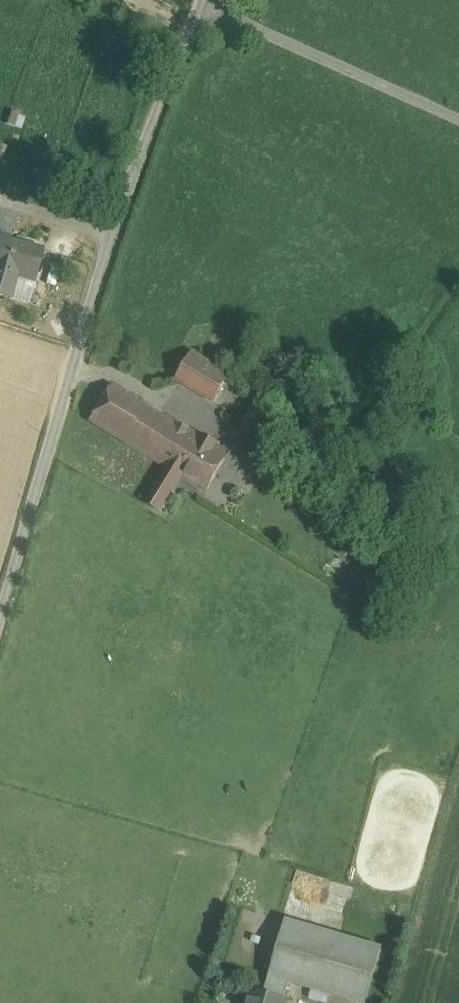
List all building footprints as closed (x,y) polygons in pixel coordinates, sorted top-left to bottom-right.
[(0,235),(0,296),(10,298),(16,276),(34,281),(42,250),(7,241),(8,237),(0,235)] [(228,376),(192,355),(177,380),(213,401),(228,376)] [(188,430),(111,384),(89,420),(166,468),(188,430)] [(227,453),(188,430),(166,468),(181,477),(182,478),(205,491),(227,453)] [(181,477),(166,468),(145,502),(160,511),(181,477)] [(286,920),(269,977),(289,983),(358,1002),(365,1002),(381,948),(286,920)] [(289,983),(269,977),(264,995),(283,1000),(289,983)] [(252,991),(248,1002),(286,1002),(286,1001),(283,1000),(264,995),(252,991)]
